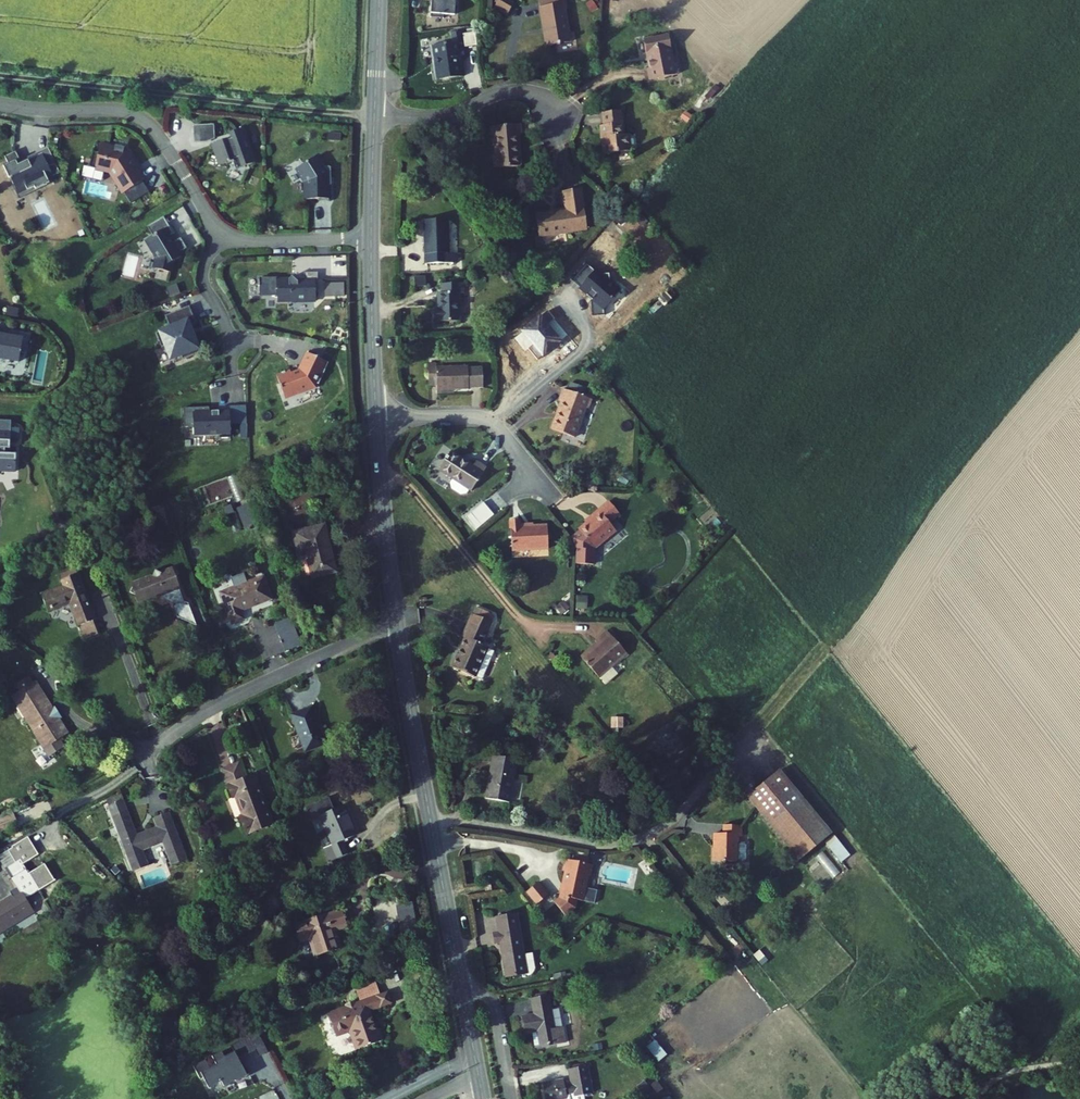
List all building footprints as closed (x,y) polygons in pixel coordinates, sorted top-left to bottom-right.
[(414,10),(426,11),(427,8),(438,9),(439,0),(415,0),(414,10)] [(508,14),(514,1),(512,0),(498,0),(494,8),(508,14)] [(558,3),(568,38),(592,31),(582,0),(568,0),(558,3)] [(459,35),(437,39),(439,52),(445,51),(449,73),(473,69),(470,49),(474,48),(470,25),(458,27),(459,35)] [(671,27),(649,31),(655,59),(652,60),(654,69),(682,63),(680,52),(676,53),(671,27)] [(623,109),(607,110),(608,122),(604,122),(606,151),(631,150),(630,132),(625,132),(623,109)] [(522,118),(493,121),(494,130),(498,130),(500,150),(496,150),(497,161),(521,158),(518,128),(523,128),(522,118)] [(204,143),(216,143),(224,140),(223,127),(204,127),(204,143)] [(264,165),(253,131),(240,135),(243,142),(237,144),(236,141),(222,146),(229,167),(242,163),(243,163),(242,161),(243,160),(250,163),(252,169),(264,165)] [(117,147),(103,143),(101,153),(95,152),(91,167),(106,171),(107,170),(113,171),(126,193),(145,182),(127,152),(116,150),(117,147)] [(57,165),(50,150),(43,154),(50,169),(57,165)] [(23,164),(17,153),(6,158),(10,166),(5,168),(17,192),(26,187),(29,192),(36,189),(37,192),(51,185),(49,181),(62,175),(57,165),(50,169),(43,154),(28,161),(29,162),(23,165),(23,164)] [(250,163),(243,160),(242,161),(243,163),(242,163),(245,171),(252,169),(250,163)] [(311,172),(304,161),(287,172),(286,176),(293,187),(294,205),(306,204),(306,206),(317,205),(316,182),(318,182),(317,172),(311,172)] [(145,182),(126,193),(133,203),(151,192),(145,182)] [(576,203),(545,204),(546,226),(595,225),(594,186),(575,187),(576,203)] [(29,192),(26,187),(17,192),(21,199),(37,192),(36,189),(29,192)] [(439,216),(438,259),(468,259),(468,250),(461,250),(462,216),(439,216)] [(163,218),(147,229),(152,238),(169,228),(163,218)] [(174,235),(169,228),(152,238),(145,242),(151,252),(153,251),(159,261),(157,271),(171,275),(174,263),(182,258),(180,254),(187,250),(181,240),(173,244),(169,238),(174,235)] [(299,280),(297,283),(292,278),(290,280),(277,281),(277,278),(259,279),(260,297),(278,297),(278,302),(316,302),(316,280),(317,280),(317,274),(305,274),(305,280),(299,280)] [(476,278),(454,278),(454,287),(449,287),(449,303),(445,303),(445,316),(470,316),(470,287),(476,287),(476,278)] [(344,284),(325,285),(326,298),(345,298),(344,284)] [(188,330),(181,313),(157,323),(162,334),(148,340),(154,355),(158,353),(164,366),(174,362),(175,366),(195,358),(189,343),(187,344),(182,333),(188,330)] [(8,368),(10,358),(14,359),(17,340),(0,337),(0,366),(8,368)] [(529,345),(510,360),(531,386),(550,370),(529,345)] [(327,364),(308,354),(301,368),(302,369),(300,373),(295,375),(294,373),(292,374),(291,371),(277,376),(284,399),(311,391),(311,390),(316,388),(317,385),(319,386),(326,372),(323,370),(327,364)] [(434,362),(435,386),(441,386),(442,391),(472,390),(471,366),(443,368),(442,362),(434,362)] [(566,403),(557,430),(577,437),(587,406),(592,408),(596,398),(567,388),(562,401),(566,403)] [(232,439),(231,413),(210,414),(210,408),(184,409),(185,428),(194,428),(194,436),(219,435),(219,439),(232,439)] [(0,433),(0,472),(17,473),(18,456),(6,455),(7,450),(12,451),(12,433),(0,433)] [(561,434),(560,440),(573,444),(575,438),(561,434)] [(459,437),(447,453),(479,477),(495,454),(484,447),(480,453),(459,437)] [(228,478),(237,502),(244,499),(235,476),(228,478)] [(600,513),(583,526),(597,545),(629,520),(613,499),(598,511),(600,513)] [(238,507),(242,526),(253,524),(248,504),(238,507)] [(522,512),(521,543),(556,545),(557,522),(531,521),(531,513),(522,512)] [(334,530),(305,530),(306,550),(310,550),(310,577),(335,576),(334,530)] [(268,567),(223,582),(235,620),(252,615),(247,598),(275,589),(268,567)] [(180,569),(133,585),(140,604),(187,588),(180,569)] [(67,594),(47,601),(53,619),(73,612),(81,633),(83,633),(99,627),(101,626),(85,581),(65,588),(67,594)] [(276,621),(282,651),(299,647),(293,618),(276,621)] [(462,666),(485,677),(499,647),(492,643),(498,629),(479,620),(472,635),(476,636),(462,666)] [(99,627),(83,633),(87,646),(104,641),(99,627)] [(593,646),(584,653),(607,682),(619,672),(614,665),(629,652),(610,628),(598,637),(602,642),(595,648),(593,646)] [(37,690),(41,687),(36,680),(32,683),(37,690)] [(37,690),(32,683),(24,688),(29,695),(22,700),(44,733),(44,734),(59,757),(74,746),(68,737),(75,732),(67,720),(59,709),(43,685),(41,687),(37,690)] [(59,709),(67,720),(71,718),(63,707),(59,709)] [(313,710),(292,717),(305,755),(327,747),(313,710)] [(503,755),(494,799),(515,803),(524,758),(503,755)] [(237,758),(220,764),(244,830),(272,820),(257,779),(250,781),(247,773),(243,774),(237,758)] [(793,762),(760,790),(815,853),(847,824),(793,762)] [(254,770),(247,773),(250,781),(257,779),(254,770)] [(119,794),(106,799),(109,805),(121,800),(119,794)] [(121,800),(109,805),(129,863),(144,858),(141,850),(161,843),(169,866),(186,860),(170,814),(154,820),(155,825),(135,832),(124,800),(121,800)] [(346,806),(318,816),(329,845),(325,846),(329,858),(347,851),(343,840),(357,835),(346,806)] [(730,840),(729,872),(752,873),(753,843),(755,843),(756,830),(738,829),(737,840),(730,840)] [(36,839),(20,847),(20,846),(2,854),(19,890),(0,900),(0,925),(30,910),(25,900),(58,884),(50,867),(33,875),(29,865),(45,857),(36,839)] [(144,858),(129,863),(131,869),(146,864),(144,858)] [(609,870),(583,862),(579,873),(582,874),(572,904),(567,908),(576,920),(586,912),(589,903),(592,904),(596,891),(599,892),(603,881),(606,881),(609,870)] [(535,896),(545,908),(558,898),(547,885),(535,896)] [(401,936),(418,933),(412,902),(395,905),(401,936)] [(338,907),(292,920),(297,935),(311,931),(317,954),(338,948),(333,929),(331,922),(342,919),(338,907)] [(505,938),(507,950),(512,949),(518,982),(539,979),(539,981),(548,979),(545,959),(535,961),(527,918),(508,921),(511,937),(505,938)] [(342,919),(331,922),(333,929),(343,926),(342,919)] [(386,983),(327,1016),(338,1036),(352,1028),(360,1042),(386,1028),(383,1022),(380,1023),(370,1005),(392,993),(386,983)] [(568,1012),(565,997),(548,1000),(552,1015),(538,1018),(541,1035),(554,1033),(557,1048),(575,1045),(583,1043),(580,1028),(572,1030),(568,1012)] [(580,1028),(577,1010),(568,1012),(572,1030),(580,1028)] [(388,1033),(386,1028),(360,1042),(362,1047),(388,1033)] [(245,1052),(235,1034),(226,1039),(236,1057),(245,1052)] [(219,1058),(232,1051),(226,1039),(209,1048),(211,1053),(215,1051),(219,1058)] [(656,1040),(646,1046),(657,1062),(666,1056),(656,1040)] [(215,1060),(219,1058),(215,1051),(211,1053),(201,1058),(199,1053),(189,1058),(193,1066),(187,1069),(183,1061),(171,1068),(177,1081),(181,1079),(187,1089),(199,1083),(201,1088),(226,1075),(221,1065),(219,1066),(215,1060)] [(598,1070),(581,1073),(584,1086),(577,1087),(576,1083),(555,1086),(558,1098),(595,1098),(603,1097),(598,1070)]
